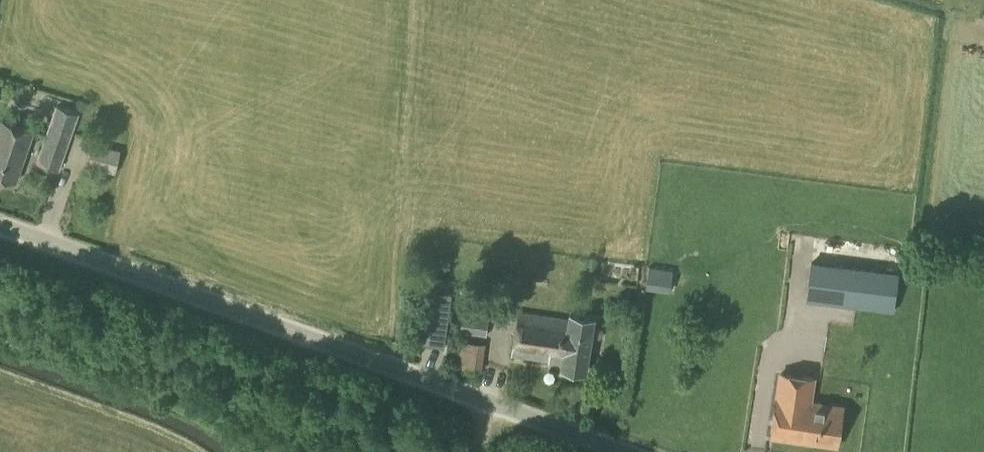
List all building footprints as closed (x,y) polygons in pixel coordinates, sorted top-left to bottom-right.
[(59,171),(79,113),(55,105),(36,163),(59,171)] [(34,131),(3,120),(0,128),(0,176),(16,182),(34,131)] [(115,174),(121,150),(93,144),(88,168),(115,174)] [(893,312),(898,271),(810,260),(805,301),(893,312)] [(669,292),(672,270),(649,267),(646,289),(669,292)] [(452,293),(430,290),(423,343),(444,346),(452,293)] [(489,315),(462,311),(460,331),(486,334),(489,315)] [(569,320),(518,312),(511,356),(562,363),(561,368),(585,372),(593,318),(570,315),(569,320)] [(458,339),(454,367),(481,370),(485,343),(458,339)] [(818,363),(785,359),(781,381),(779,381),(777,398),(769,451),(787,451),(789,438),(835,444),(840,408),(812,404),(818,363)]
